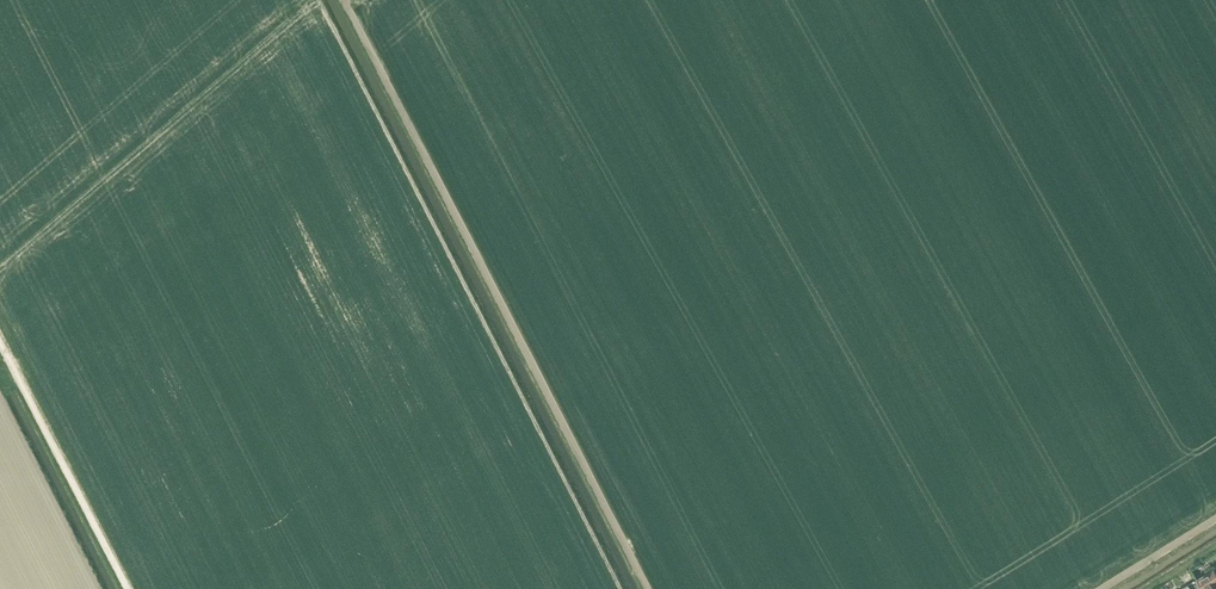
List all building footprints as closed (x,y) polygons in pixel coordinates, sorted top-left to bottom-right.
[(1214,568),(1196,578),(1202,588),(1215,588),(1215,572),(1214,568)] [(1171,580),(1163,585),(1165,588),(1176,588),(1171,580)]
